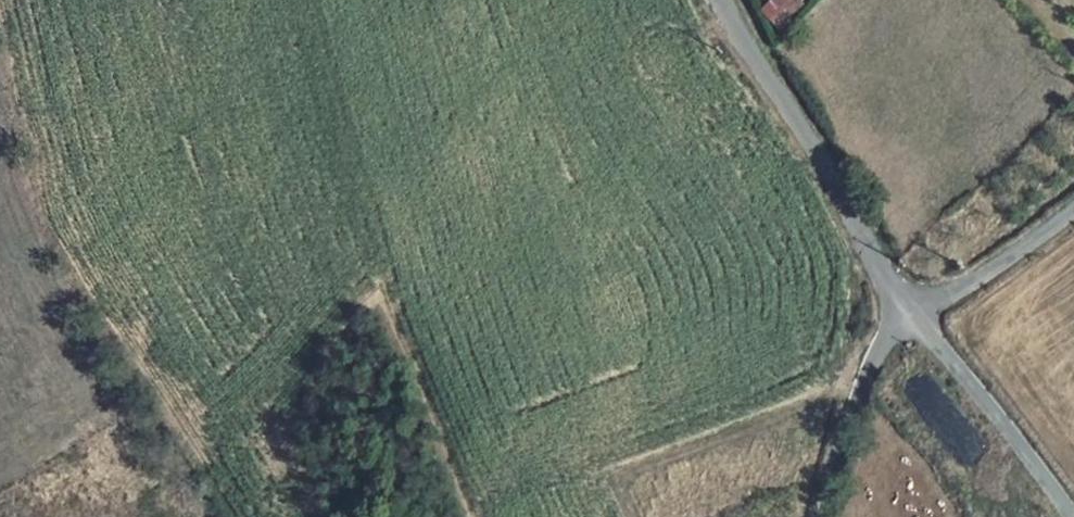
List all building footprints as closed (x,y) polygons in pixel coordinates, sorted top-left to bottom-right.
[(775,28),(805,6),(801,0),(765,0),(758,5),(775,28)]
